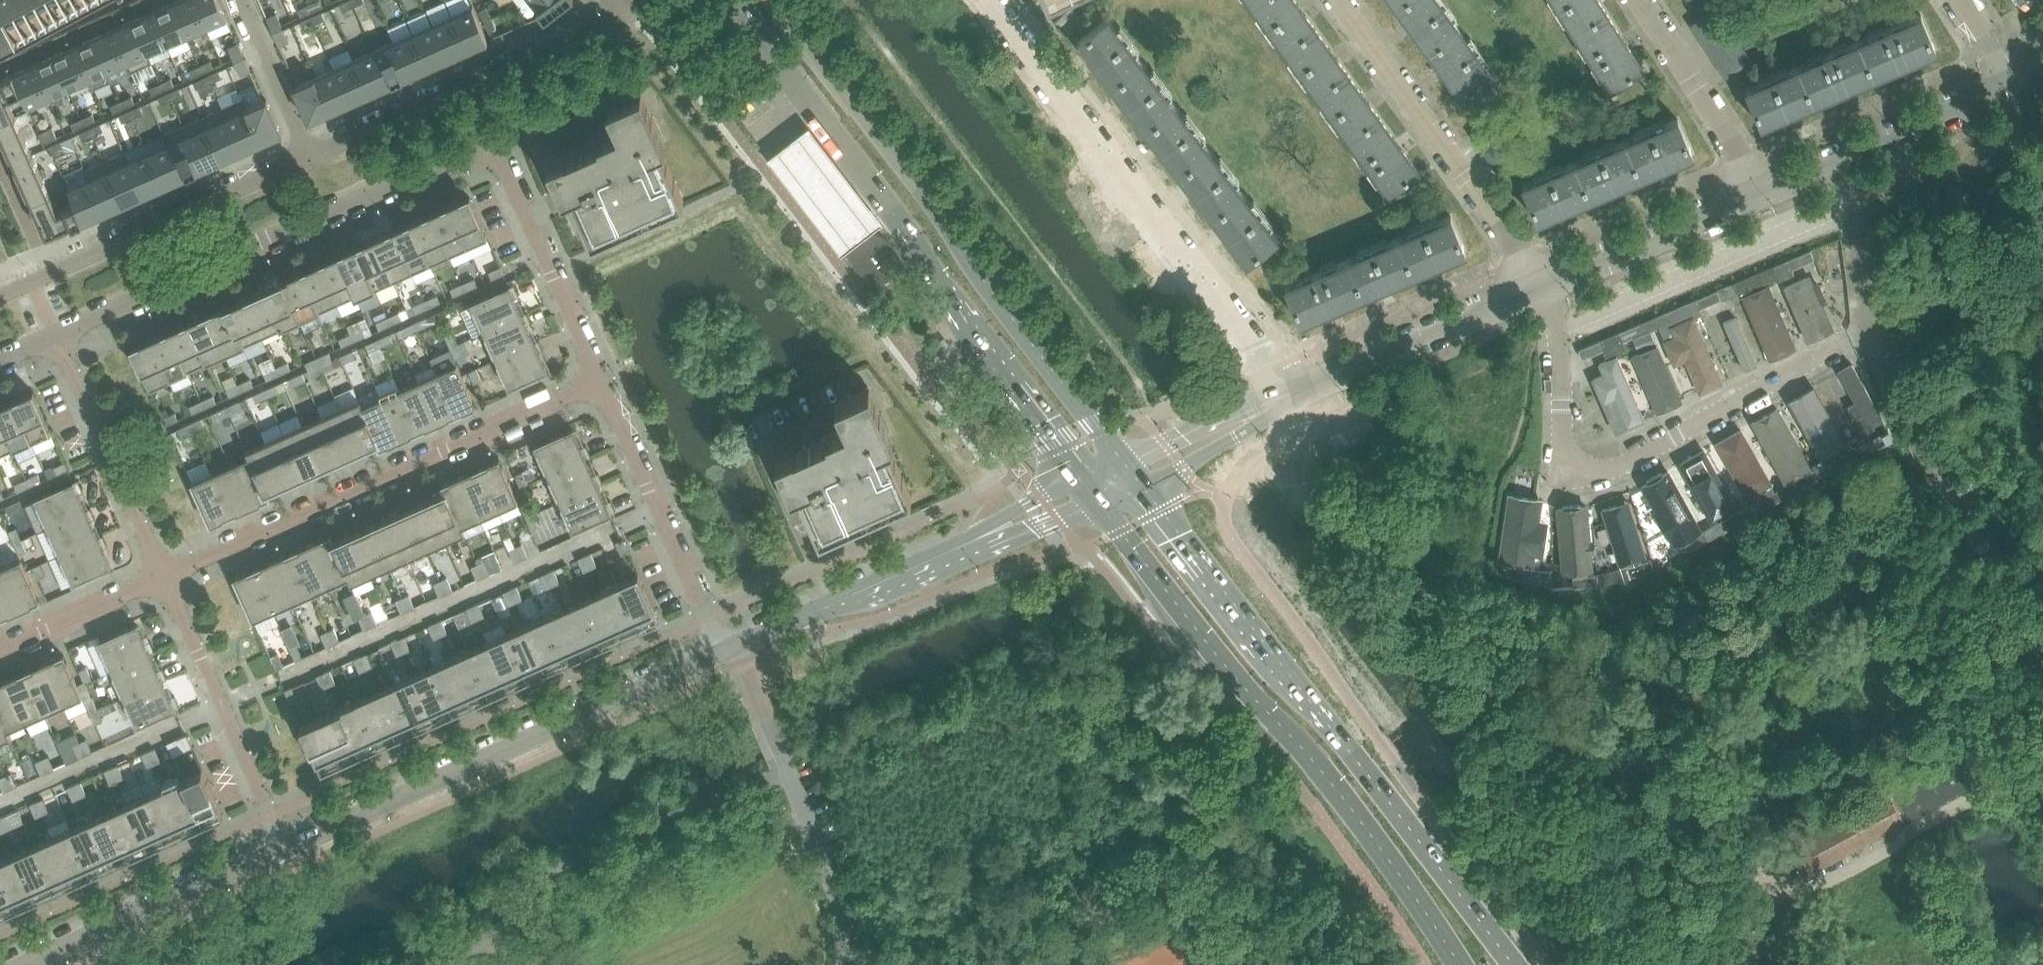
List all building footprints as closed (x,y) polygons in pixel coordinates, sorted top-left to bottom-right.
[(2,53),(5,51),(64,19),(99,0),(0,0),(0,50),(2,53)] [(194,0),(179,0),(172,3),(186,37),(206,28),(194,0)] [(206,28),(226,19),(218,0),(194,0),(206,28)] [(320,0),(317,0),(309,4),(312,11),(323,6),(320,0)] [(350,0),(348,0),(339,4),(342,11),(353,6),(350,0)] [(568,0),(531,0),(530,0),(542,15),(544,18),(568,0)] [(1293,0),(1259,0),(1252,4),(1285,49),(1314,28),(1293,0)] [(1452,22),(1436,0),(1408,0),(1397,8),(1429,52),(1459,31),(1452,22)] [(1597,0),(1554,0),(1575,32),(1605,12),(1597,0)] [(186,37),(172,3),(152,12),(167,46),(186,37)] [(312,11),(309,4),(298,9),(301,16),(312,11)] [(487,40),(472,6),(452,15),(467,49),(487,40)] [(491,18),(486,7),(479,10),(484,21),(491,18)] [(1067,31),(1082,20),(1072,8),(1058,19),(1057,18),(1056,19),(1067,33),(1068,32),(1067,31)] [(1700,36),(1723,21),(1715,9),(1693,24),(1700,36)] [(167,46),(152,12),(132,21),(147,54),(167,46)] [(325,19),(321,12),(310,17),(314,24),(325,19)] [(1641,69),(1626,46),(1605,12),(1575,32),(1611,88),(1641,69)] [(282,25),(277,13),(266,17),(271,29),(282,25)] [(467,49),(452,15),(432,24),(447,58),(467,49)] [(1908,60),(1934,49),(1920,16),(1858,42),(1872,75),(1898,64),(1899,67),(1909,63),(1908,60)] [(314,24),(310,17),(299,22),(303,29),(314,24)] [(496,29),(491,18),(484,21),(489,32),(496,29)] [(1113,85),(1141,63),(1107,19),(1079,41),(1090,55),(1087,57),(1094,65),(1096,63),(1113,85)] [(147,54),(132,21),(112,30),(127,63),(147,54)] [(1708,48),(1731,34),(1723,21),(1700,36),(1708,48)] [(447,58),(432,24),(412,33),(427,67),(447,58)] [(1346,72),(1314,28),(1285,49),(1317,93),(1346,72)] [(289,40),(284,29),(273,33),(279,45),(289,40)] [(127,63),(112,30),(92,39),(107,72),(127,63)] [(1491,77),(1466,41),(1459,31),(1429,52),(1462,98),(1491,77)] [(427,67),(412,33),(393,42),(408,76),(427,67)] [(1716,61),(1739,46),(1731,34),(1708,48),(1716,61)] [(107,72),(92,39),(73,48),(87,81),(107,72)] [(244,54),(238,42),(237,43),(228,47),(234,58),(244,54)] [(408,76),(393,42),(373,51),(388,84),(408,76)] [(1872,75),(1858,42),(1798,68),(1812,101),(1837,90),(1839,93),(1848,89),(1847,86),(1872,75)] [(1725,75),(1748,60),(1739,46),(1716,61),(1725,75)] [(87,81),(73,48),(53,57),(68,90),(87,81)] [(388,84),(373,51),(353,60),(368,93),(388,84)] [(68,90),(53,57),(34,65),(49,98),(68,90)] [(251,69),(246,58),(236,63),(241,74),(248,70),(249,70),(251,69)] [(213,67),(210,60),(199,65),(203,72),(213,67)] [(368,93),(353,60),(334,68),(349,102),(368,93)] [(1175,107),(1168,97),(1141,63),(1113,85),(1123,99),(1121,101),(1127,109),(1130,107),(1147,129),(1175,107)] [(49,98),(34,65),(14,74),(21,90),(28,107),(49,98)] [(203,72),(199,65),(189,69),(192,77),(203,72)] [(349,102),(334,68),(314,77),(329,111),(349,102)] [(1812,101),(1798,68),(1747,90),(1761,123),(1777,116),(1778,119),(1783,117),(1788,115),(1786,112),(1812,101)] [(218,70),(208,75),(211,82),(222,77),(218,70)] [(1378,118),(1361,94),(1346,72),(1317,93),(1349,139),(1378,118)] [(14,74),(0,80),(0,121),(14,115),(6,97),(21,90),(14,74)] [(201,87),(211,82),(208,75),(197,79),(201,87)] [(329,111),(314,77),(297,85),(293,87),(308,120),(329,111)] [(174,85),(170,78),(160,82),(163,90),(174,85)] [(163,90),(160,82),(149,87),(153,94),(163,90)] [(179,88),(168,92),(172,100),(182,95),(179,88)] [(661,146),(666,144),(641,89),(607,104),(618,128),(598,136),(599,139),(566,154),(565,153),(547,161),(561,191),(568,188),(591,239),(683,197),(661,146)] [(172,100),(168,92),(158,97),(161,105),(172,100)] [(134,103),(131,95),(120,100),(124,107),(134,103)] [(281,132),(266,99),(246,108),(260,141),(281,132)] [(124,107),(120,100),(110,105),(113,112),(124,107)] [(139,105),(129,110),(132,118),(143,113),(139,105)] [(1180,172),(1209,151),(1175,107),(1147,129),(1157,142),(1154,144),(1161,152),(1163,150),(1180,172)] [(260,141),(246,108),(226,117),(241,150),(260,141)] [(132,118),(129,110),(119,115),(122,122),(132,118)] [(95,120),(92,113),(81,118),(84,125),(95,120)] [(14,115),(0,121),(0,132),(14,162),(31,154),(14,115)] [(241,150),(226,117),(207,126),(222,159),(241,150)] [(84,125),(81,118),(71,122),(74,130),(84,125)] [(1417,171),(1393,139),(1378,118),(1349,139),(1388,192),(1417,171)] [(1691,153),(1677,120),(1625,142),(1639,175),(1655,168),(1656,171),(1661,169),(1666,167),(1664,164),(1691,153)] [(100,123),(90,128),(93,135),(103,131),(100,123)] [(57,138),(52,126),(45,129),(50,141),(57,138)] [(222,159),(207,126),(187,134),(202,168),(222,159)] [(93,135),(90,128),(79,133),(82,140),(93,135)] [(50,141),(45,129),(40,132),(38,133),(43,144),(50,141)] [(810,130),(770,159),(841,251),(881,220),(810,130)] [(1491,160),(1514,145),(1505,132),(1483,147),(1491,160)] [(202,168),(187,134),(168,143),(182,177),(202,168)] [(63,140),(56,143),(61,154),(68,151),(63,140)] [(1639,175),(1625,142),(1574,164),(1588,197),(1604,190),(1606,193),(1615,189),(1614,186),(1639,175)] [(61,154),(56,143),(49,146),(54,157),(61,154)] [(182,177),(168,143),(148,152),(163,186),(182,177)] [(1242,194),(1235,184),(1209,151),(1180,172),(1190,185),(1188,187),(1194,196),(1197,194),(1214,216),(1242,194)] [(163,186),(148,152),(128,161),(143,195),(163,186)] [(49,194),(31,154),(14,162),(32,201),(49,194)] [(143,195),(128,161),(108,170),(123,204),(143,195)] [(1588,197),(1574,164),(1524,185),(1538,218),(1554,211),(1555,214),(1560,212),(1565,210),(1564,207),(1588,197)] [(123,204),(108,170),(88,179),(103,213),(123,204)] [(103,213),(88,179),(68,188),(76,205),(84,221),(103,213)] [(57,213),(49,194),(32,201),(46,233),(71,222),(73,226),(84,221),(76,205),(57,213)] [(1276,238),(1268,228),(1242,194),(1214,216),(1224,229),(1221,231),(1225,236),(1228,239),(1230,237),(1248,260),(1276,238)] [(487,237),(475,209),(470,196),(461,201),(460,199),(449,204),(468,246),(487,237)] [(468,246),(449,204),(448,205),(448,206),(442,209),(441,208),(430,213),(449,254),(468,246)] [(449,254),(430,213),(429,213),(429,215),(423,217),(423,216),(412,221),(430,263),(449,254)] [(1464,250),(1450,217),(1398,239),(1412,272),(1428,265),(1429,268),(1439,264),(1437,261),(1464,250)] [(430,263),(412,221),(410,222),(411,223),(405,226),(404,225),(393,229),(412,271),(430,263)] [(412,271),(393,229),(392,230),(392,231),(386,234),(385,233),(374,238),(393,279),(412,271)] [(907,264),(893,245),(887,239),(881,235),(873,231),(865,230),(857,229),(850,231),(842,234),(836,238),(835,239),(874,289),(907,264)] [(393,279),(374,238),(363,243),(364,244),(357,247),(357,246),(356,246),(374,288),(393,279)] [(1412,272),(1398,239),(1347,261),(1361,294),(1377,287),(1379,290),(1388,286),(1387,283),(1412,272)] [(374,288),(356,246),(344,251),(345,252),(339,255),(338,254),(337,255),(356,296),(374,288)] [(1792,270),(1814,261),(1810,252),(1788,261),(1787,260),(1771,267),(1777,281),(1778,281),(1794,274),(1792,270)] [(356,296),(337,255),(326,260),(326,261),(320,264),(319,262),(319,263),(337,304),(356,296)] [(1361,294),(1347,261),(1287,287),(1301,320),(1327,308),(1328,311),(1338,307),(1337,304),(1361,294)] [(337,304),(319,263),(307,268),(308,269),(301,272),(301,271),(300,271),(319,313),(337,304)] [(504,274),(500,266),(488,272),(492,279),(504,274)] [(1739,297),(1777,281),(1771,267),(1764,270),(1755,274),(1733,283),(1737,292),(1737,294),(1739,297)] [(319,313),(300,271),(289,276),(289,278),(283,280),(282,279),(281,280),(300,321),(319,313)] [(1806,339),(1838,325),(1815,272),(1783,286),(1806,339)] [(477,286),(474,278),(462,283),(465,291),(477,286)] [(300,321),(281,280),(269,285),(270,286),(264,289),(263,288),(281,329),(300,321)] [(465,291),(462,283),(450,289),(453,296),(465,291)] [(1699,310),(1736,294),(1737,294),(1737,292),(1733,283),(1726,286),(1717,290),(1694,300),(1698,309),(1699,310)] [(522,314),(514,297),(519,295),(514,284),(471,303),(473,308),(474,308),(482,328),(484,332),(527,313),(526,312),(522,314)] [(281,329),(263,288),(251,293),(251,295),(245,297),(244,296),(262,338),(281,329)] [(440,302),(436,295),(425,300),(428,308),(440,302)] [(262,338),(244,296),(232,302),(232,303),(226,306),(226,304),(225,305),(244,346),(262,338)] [(1797,346),(1774,296),(1747,308),(1770,359),(1797,346)] [(428,308),(425,300),(413,305),(416,313),(428,308)] [(1669,326),(1692,316),(1693,318),(1701,315),(1699,310),(1698,309),(1694,300),(1687,303),(1678,307),(1655,316),(1659,326),(1665,339),(1673,336),(1669,326)] [(244,346),(225,305),(213,310),(214,311),(207,314),(225,354),(244,346)] [(403,319),(399,311),(387,317),(391,324),(403,319)] [(1764,360),(1741,311),(1723,320),(1745,369),(1764,360)] [(534,342),(526,325),(531,323),(527,313),(484,332),(485,335),(486,335),(495,355),(494,355),(496,359),(539,340),(539,339),(534,342)] [(225,354),(207,314),(199,318),(198,317),(188,321),(207,363),(225,354)] [(1675,362),(1665,339),(1659,326),(1655,316),(1649,319),(1640,323),(1617,333),(1621,342),(1621,343),(1650,331),(1665,366),(1675,362)] [(391,324),(387,317),(376,322),(379,330),(391,324)] [(430,324),(426,317),(414,322),(418,330),(430,324)] [(207,363),(188,321),(186,322),(186,324),(180,326),(179,325),(169,330),(188,371),(207,363)] [(418,330),(414,322),(403,327),(406,335),(418,330)] [(1700,390),(1724,379),(1700,324),(1673,336),(1665,339),(1675,362),(1685,357),(1700,390)] [(365,336),(362,328),(350,333),(354,341),(365,336)] [(188,371),(169,330),(168,330),(168,332),(162,334),(162,333),(151,338),(169,379),(188,371)] [(457,344),(452,332),(444,335),(450,347),(457,344)] [(354,341),(350,333),(338,339),(342,346),(354,341)] [(1626,354),(1621,343),(1621,342),(1617,333),(1610,336),(1601,340),(1578,349),(1582,359),(1602,351),(1607,362),(1617,357),(1626,354)] [(392,341),(389,334),(377,339),(380,347),(392,341)] [(169,379),(151,338),(139,343),(140,344),(131,348),(137,361),(149,388),(169,379)] [(380,347),(377,339),(365,344),(368,352),(380,347)] [(547,371),(539,352),(543,350),(539,340),(496,359),(498,363),(498,362),(507,382),(507,383),(509,388),(547,371)] [(1680,400),(1653,343),(1630,354),(1657,411),(1680,400)] [(462,356),(457,344),(450,347),(455,359),(462,356)] [(355,358),(351,350),(339,356),(343,363),(355,358)] [(332,359),(328,352),(317,357),(320,365),(327,361),(332,359)] [(1614,392),(1629,426),(1649,418),(1622,356),(1602,365),(1605,370),(1591,376),(1601,398),(1614,392)] [(320,365),(317,357),(305,363),(308,370),(320,365)] [(327,361),(320,365),(323,372),(335,367),(332,359),(327,361)] [(290,369),(287,362),(275,367),(279,375),(290,369)] [(476,406),(456,364),(436,373),(455,414),(463,411),(463,412),(476,406)] [(308,370),(311,377),(323,372),(320,365),(308,370)] [(1883,421),(1853,365),(1840,372),(1855,400),(1848,403),(1864,432),(1883,421)] [(279,375),(275,367),(264,372),(267,380),(279,375)] [(481,380),(476,368),(468,371),(474,383),(481,380)] [(305,380),(302,372),(290,378),(293,386),(305,380)] [(455,414),(436,373),(418,381),(437,423),(449,418),(448,417),(455,414)] [(253,386),(250,378),(238,384),(241,391),(253,386)] [(437,423),(418,381),(399,389),(418,431),(425,427),(426,428),(437,423)] [(241,391),(238,384),(226,389),(230,396),(241,391)] [(279,392),(276,384),(264,389),(268,397),(279,392)] [(888,443),(894,440),(869,385),(835,400),(846,424),(826,433),(827,435),(794,450),(793,450),(775,458),(789,488),(796,484),(819,535),(911,494),(888,443)] [(1849,444),(1815,385),(1798,395),(1831,454),(1849,444)] [(268,397),(264,389),(252,395),(256,402),(268,397)] [(418,431),(399,389),(380,398),(399,440),(411,435),(411,434),(418,431)] [(51,432),(39,405),(39,404),(33,391),(21,396),(21,398),(15,401),(14,399),(14,400),(32,441),(51,432)] [(216,403),(213,395),(201,400),(204,408),(216,403)] [(399,440),(380,398),(361,406),(377,441),(379,448),(387,444),(388,445),(399,440)] [(14,400),(2,405),(3,406),(0,407),(0,419),(13,449),(32,441),(14,400)] [(204,408),(201,400),(189,406),(192,413),(204,408)] [(377,441),(361,406),(358,400),(340,408),(358,449),(377,441)] [(242,409),(238,401),(227,406),(230,414),(242,409)] [(230,414),(227,406),(215,412),(218,419),(230,414)] [(1812,465),(1779,406),(1752,421),(1785,480),(1812,465)] [(358,449),(340,408),(321,417),(339,458),(358,449)] [(178,420),(174,412),(165,416),(168,424),(178,420)] [(339,458),(321,417),(302,425),(321,466),(339,458)] [(204,425),(201,418),(189,423),(192,431),(204,425)] [(0,419),(0,455),(13,449),(0,419)] [(192,431),(189,423),(177,428),(180,436),(192,431)] [(321,466),(302,425),(283,433),(302,475),(321,466)] [(1773,481),(1742,426),(1715,441),(1745,496),(1773,481)] [(590,455),(586,445),(581,447),(573,429),(535,446),(537,451),(546,470),(546,471),(547,474),(590,455)] [(1871,449),(1892,437),(1887,429),(1867,441),(1865,437),(1859,441),(1857,437),(1849,444),(1851,448),(1851,449),(1856,457),(1862,453),(1871,449)] [(302,475),(283,433),(265,442),(283,483),(302,475)] [(283,483),(265,442),(246,450),(248,457),(267,498),(268,497),(265,491),(283,483)] [(1737,506),(1706,447),(1680,461),(1712,519),(1737,506)] [(1834,469),(1856,457),(1851,449),(1830,461),(1827,457),(1812,465),(1814,469),(1819,477),(1825,474),(1834,469)] [(603,482),(598,472),(593,474),(586,458),(591,455),(590,455),(547,474),(549,478),(550,478),(559,498),(558,498),(560,501),(603,482)] [(267,498),(248,457),(230,465),(249,507),(261,502),(260,501),(267,498)] [(518,501),(499,459),(487,464),(487,465),(481,468),(500,509),(518,501)] [(68,469),(64,462),(52,467),(56,474),(68,469)] [(249,507),(230,465),(211,474),(230,515),(237,511),(238,512),(249,507)] [(1703,529),(1669,467),(1643,481),(1676,543),(1703,529)] [(500,509),(481,468),(473,472),(472,471),(462,475),(481,517),(500,509)] [(1797,489),(1819,477),(1814,469),(1813,470),(1793,482),(1792,480),(1777,489),(1782,498),(1788,494),(1797,489)] [(527,484),(522,471),(515,475),(520,487),(527,484)] [(41,481),(38,473),(26,479),(29,486),(41,481)] [(230,515),(211,474),(192,482),(211,524),(223,519),(223,518),(230,515)] [(481,517),(462,475),(449,481),(449,482),(444,485),(462,526),(481,517)] [(29,486),(26,479),(14,484),(18,491),(29,486)] [(86,509),(78,493),(83,491),(78,479),(35,499),(48,527),(91,508),(90,507),(86,509)] [(615,511),(611,500),(606,502),(598,485),(603,483),(603,482),(560,501),(562,506),(562,505),(571,525),(570,525),(573,530),(615,511)] [(462,526),(444,485),(442,486),(445,492),(428,500),(446,541),(463,533),(460,527),(462,526)] [(1760,510),(1782,498),(1777,489),(1756,501),(1760,510)] [(1513,492),(1503,558),(1535,562),(1545,497),(1513,492)] [(1619,561),(1646,552),(1627,497),(1600,506),(1619,561)] [(446,541),(428,500),(409,508),(427,549),(446,541)] [(533,514),(528,502),(520,505),(525,517),(533,514)] [(1587,505),(1553,506),(1554,564),(1589,562),(1587,505)] [(98,537),(90,520),(95,518),(91,508),(48,527),(60,554),(103,535),(98,537)] [(427,549),(409,508),(390,517),(409,558),(427,549)] [(1724,530),(1745,518),(1741,510),(1719,522),(1718,521),(1704,530),(1703,529),(1709,539),(1715,535),(1724,530)] [(538,525),(533,514),(525,517),(531,529),(538,525)] [(409,558),(390,517),(371,525),(390,566),(409,558)] [(390,566),(371,525),(353,533),(371,574),(390,566)] [(16,527),(8,531),(14,542),(21,539),(16,527)] [(1687,551),(1709,539),(1703,529),(1682,542),(1687,551)] [(371,574),(353,533),(334,542),(352,583),(371,574)] [(111,566),(103,548),(107,546),(103,535),(60,554),(73,583),(111,566)] [(352,583),(334,542),(333,542),(330,536),(323,539),(322,538),(312,543),(330,585),(347,577),(350,584),(352,583)] [(21,539),(14,542),(19,554),(26,551),(21,539)] [(330,585),(312,543),(299,548),(299,549),(293,552),(312,593),(330,585)] [(528,557),(522,543),(515,546),(521,560),(528,557)] [(521,560),(515,546),(508,549),(514,563),(521,560)] [(312,593),(293,552),(285,556),(284,555),(274,559),(293,602),(312,593)] [(596,566),(591,553),(584,556),(590,569),(596,566)] [(590,569),(584,556),(577,559),(583,572),(590,569)] [(40,600),(21,559),(2,568),(20,610),(32,604),(32,603),(40,600)] [(293,602),(274,559),(261,565),(262,566),(256,569),(274,610),(293,602)] [(490,574),(484,560),(477,563),(483,577),(490,574)] [(1630,576),(1654,569),(1651,560),(1627,568),(1627,566),(1597,574),(1597,575),(1598,584),(1608,583),(1621,579),(1630,576)] [(40,563),(33,567),(38,579),(45,575),(40,563)] [(483,577),(477,563),(471,566),(477,580),(483,577)] [(1534,583),(1536,569),(1526,568),(1525,570),(1502,563),(1502,564),(1499,573),(1523,580),(1534,583)] [(2,568),(0,568),(0,614),(1,617),(8,614),(9,615),(20,610),(2,568)] [(274,610),(256,569),(247,573),(247,572),(234,577),(253,619),(274,610)] [(560,582),(554,569),(547,572),(553,585),(560,582)] [(1598,584),(1597,575),(1561,579),(1560,570),(1551,570),(1550,570),(1544,570),(1536,569),(1534,583),(1552,589),(1563,587),(1573,587),(1598,584)] [(553,585),(547,572),(541,575),(547,588),(553,585)] [(659,620),(638,573),(618,582),(639,629),(659,620)] [(452,590),(446,577),(440,580),(446,593),(452,590)] [(446,593),(440,580),(433,583),(439,596),(446,593)] [(639,629),(618,582),(600,590),(621,638),(639,629)] [(522,599),(516,586),(509,589),(515,602),(522,599)] [(515,602),(509,589),(503,592),(509,605),(515,602)] [(621,638),(600,590),(581,598),(602,646),(621,638)] [(415,607),(409,594),(402,597),(408,610),(415,607)] [(408,610),(402,597),(396,600),(402,613),(408,610)] [(602,646),(581,598),(562,607),(584,654),(602,646)] [(485,616),(479,603),(472,606),(478,619),(485,616)] [(478,619),(472,606),(465,609),(471,622),(478,619)] [(584,654),(562,607),(544,615),(565,663),(584,654)] [(377,624),(371,611),(365,614),(370,627),(377,624)] [(370,627),(365,614),(358,617),(364,630),(370,627)] [(565,663),(544,615),(525,623),(546,671),(565,663)] [(447,633),(441,620),(434,622),(440,636),(447,633)] [(440,636),(434,622),(428,626),(434,639),(440,636)] [(546,671),(525,623),(506,632),(528,679),(546,671)] [(155,651),(150,640),(145,642),(137,624),(99,641),(112,671),(150,653),(155,651)] [(340,641),(334,628),(327,631),(333,644),(340,641)] [(333,644),(327,631),(320,634),(326,647),(333,644)] [(528,679),(506,632),(488,640),(509,688),(528,679)] [(410,649),(404,636),(397,639),(403,652),(410,649)] [(403,652),(397,639),(390,642),(396,655),(403,652)] [(509,688),(488,640),(469,649),(490,696),(509,688)] [(302,658),(296,645),(289,648),(295,661),(302,658)] [(490,696),(469,649),(450,657),(471,705),(490,696)] [(167,678),(162,667),(157,670),(150,653),(112,671),(124,698),(162,681),(162,680),(167,678)] [(283,666),(277,653),(270,656),(276,670),(283,666)] [(372,666),(367,653),(360,656),(366,669),(372,666)] [(82,696),(64,655),(56,658),(56,657),(44,663),(63,705),(82,696)] [(366,669),(360,656),(353,659),(359,672),(366,669)] [(471,705),(450,657),(431,665),(453,713),(471,705)] [(63,705),(44,663),(33,668),(33,669),(25,672),(44,713),(63,705)] [(453,713),(431,665),(413,674),(434,721),(453,713)] [(86,667),(79,670),(84,682),(92,679),(86,667)] [(335,683),(329,670),(323,673),(329,686),(335,683)] [(44,713),(25,672),(19,675),(18,674),(6,680),(25,721),(44,713)] [(329,686),(323,673),(316,676),(322,689),(329,686)] [(434,721),(413,674),(394,682),(415,730),(434,721)] [(6,680),(0,682),(0,716),(9,736),(10,736),(7,729),(25,721),(6,680)] [(180,706),(175,695),(170,698),(162,681),(124,698),(137,725),(180,706)] [(415,730),(394,682),(375,690),(397,738),(415,730)] [(297,700),(291,686),(284,690),(290,703),(297,700)] [(397,738),(375,690),(357,699),(378,747),(397,738)] [(92,697),(85,700),(90,712),(97,709),(92,697)] [(378,747),(357,699),(338,707),(360,755),(378,747)] [(360,755),(338,707),(320,715),(341,763),(360,755)] [(97,709),(90,712),(95,724),(103,721),(97,709)] [(341,763),(320,715),(300,724),(321,772),(341,763)] [(0,716),(0,740),(9,736),(0,716)] [(192,747),(186,734),(179,737),(185,750),(192,747)] [(92,752),(86,739),(79,742),(85,755),(92,752)] [(85,755),(79,742),(73,744),(79,758),(85,755)] [(160,761),(154,748),(148,751),(154,764),(160,761)] [(1967,748),(1934,765),(1852,809),(1869,841),(1984,779),(1967,748)] [(154,764),(148,751),(141,754),(147,767),(154,764)] [(54,769),(48,755),(42,758),(48,772),(54,769)] [(48,772),(42,758),(35,761),(41,775),(48,772)] [(123,778),(117,764),(110,767),(116,781),(123,778)] [(116,781),(110,767),(104,770),(110,784),(116,781)] [(223,816),(202,768),(182,777),(203,825),(223,816)] [(17,786),(11,772),(4,775),(10,789),(17,786)] [(4,775),(0,777),(0,784),(3,792),(10,789),(4,775)] [(203,825),(182,777),(163,785),(185,833),(203,825)] [(86,794),(80,781),(73,784),(79,797),(86,794)] [(79,797),(73,784),(67,787),(73,800),(79,797)] [(185,833),(163,785),(145,794),(166,841),(185,833)] [(166,841),(145,794),(126,802),(147,850),(166,841)] [(49,811),(43,798),(36,801),(42,814),(49,811)] [(1869,841),(1852,809),(1847,799),(1829,809),(1834,819),(1810,832),(1788,844),(1804,876),(1869,841)] [(42,814),(36,801),(29,804),(35,817),(42,814)] [(147,850),(126,802),(108,810),(129,858),(147,850)] [(129,858),(108,810),(89,819),(110,866),(129,858)] [(5,815),(0,817),(0,820),(5,831),(11,828),(5,815)] [(110,866),(89,819),(70,827),(92,875),(110,866)] [(92,875),(70,827),(52,835),(73,883),(92,875)] [(73,883),(52,835),(33,844),(54,891),(73,883)] [(54,891),(33,844),(14,852),(35,900),(54,891)] [(14,852),(0,859),(0,871),(17,908),(35,900),(14,852)] [(0,871),(0,916),(17,908),(0,871)] [(1794,912),(1789,903),(1776,909),(1781,919),(1794,912)]
